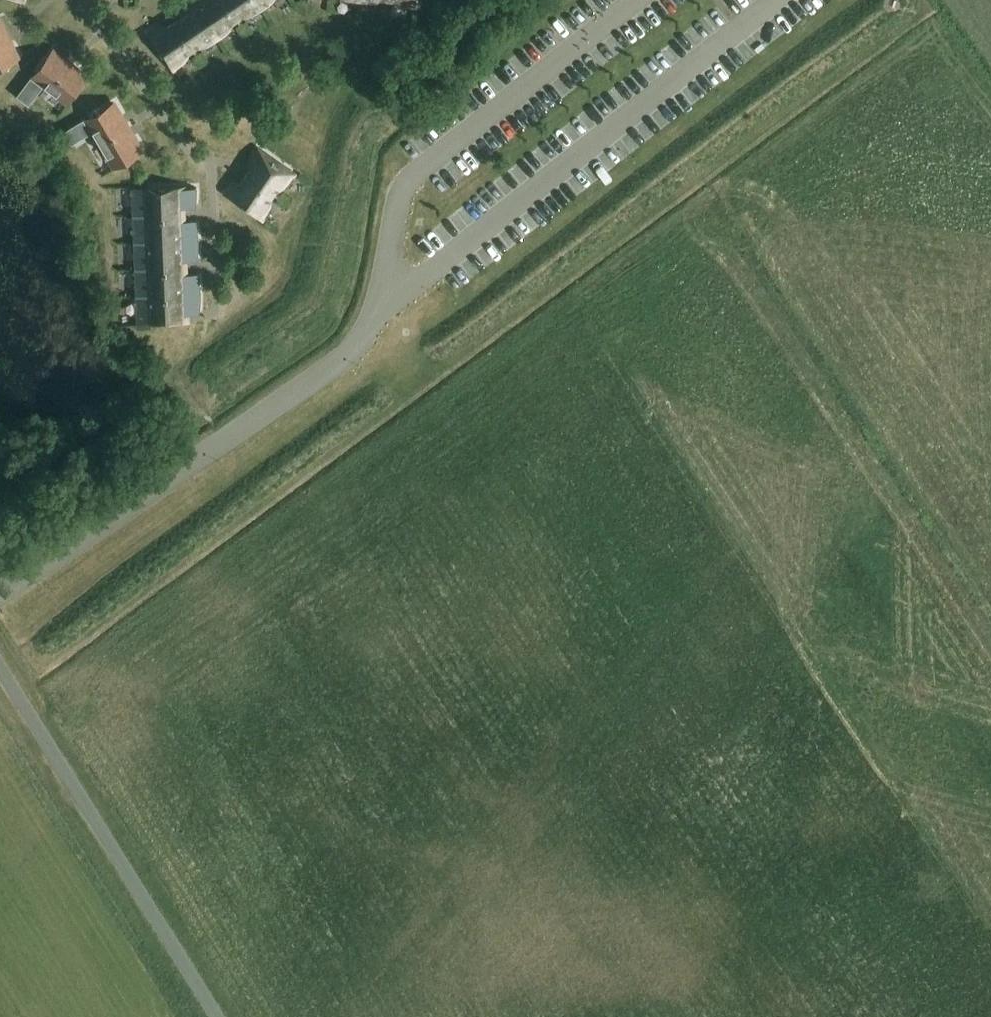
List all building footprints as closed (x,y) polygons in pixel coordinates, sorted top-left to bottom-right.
[(185,13),(187,17),(177,24),(175,20),(174,21),(176,24),(166,31),(163,27),(159,29),(155,30),(151,32),(150,33),(174,70),(175,69),(171,63),(193,49),(197,55),(198,55),(194,48),(215,34),(219,41),(220,40),(216,34),(237,20),(241,26),(242,25),(238,19),(259,5),(263,11),(264,10),(260,4),(267,0),(212,0),(210,2),(209,0),(200,0),(198,1),(195,3),(192,5),(189,7),(187,10),(185,13)] [(415,1),(414,9),(415,9),(416,0),(403,0),(415,1)] [(17,57),(0,22),(0,66),(17,57)] [(34,75),(68,101),(86,77),(52,51),(34,75)] [(87,119),(115,165),(141,150),(113,103),(87,119)] [(257,166),(250,176),(246,174),(246,175),(249,178),(242,188),(238,185),(235,188),(232,191),(229,195),(228,196),(266,220),(267,219),(260,215),(274,194),(281,198),(281,197),(275,193),(289,172),(295,176),(296,175),(258,150),(258,151),(256,155),(254,159),(253,163),(257,166)] [(185,229),(183,226),(178,226),(178,213),(182,213),(182,212),(178,212),(177,200),(182,199),(184,195),(184,191),(185,187),(185,185),(140,187),(140,188),(147,188),(148,213),(141,213),(141,215),(148,214),(149,240),(142,240),(142,241),(149,241),(150,266),(142,267),(142,268),(150,268),(151,293),(143,293),(143,295),(151,294),(152,321),(182,320),(181,306),(186,306),(187,303),(188,299),(188,296),(188,293),(188,289),(187,286),(186,282),(185,279),(180,279),(180,267),(184,267),(184,265),(180,266),(179,253),(184,253),(185,250),(186,246),(186,243),(186,239),(186,236),(185,232),(185,229)]
